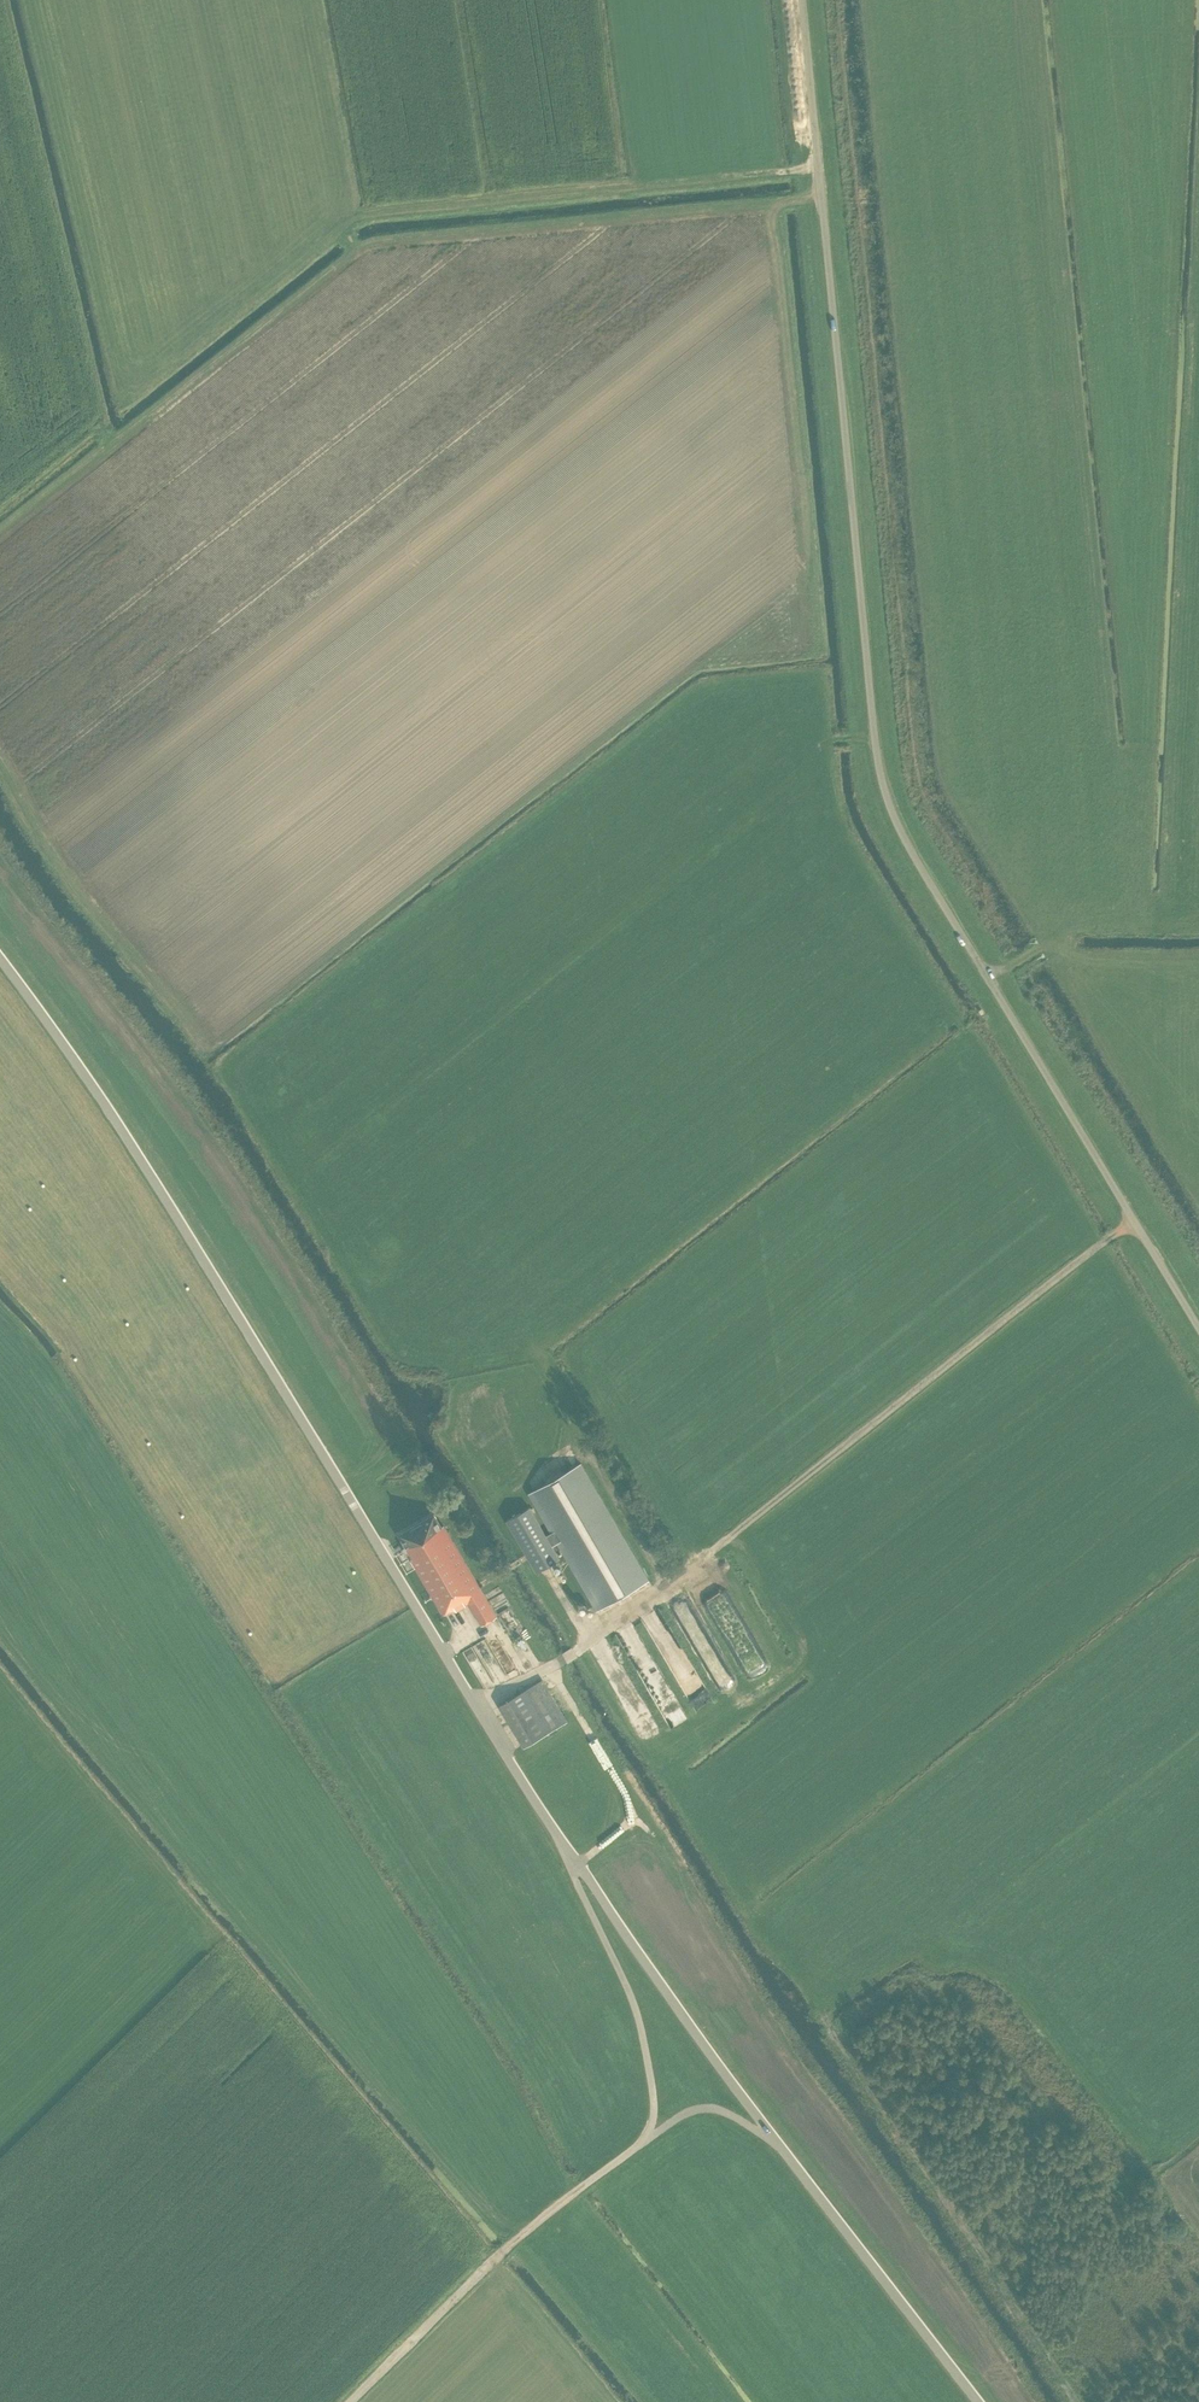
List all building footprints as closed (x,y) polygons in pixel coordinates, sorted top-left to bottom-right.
[(546,1536),(529,1508),(506,1521),(536,1572),(559,1559),(552,1546),(557,1543),(596,1611),(649,1580),(581,1464),(528,1494),(551,1533),(546,1536)] [(442,1527),(434,1514),(399,1534),(406,1547),(404,1548),(443,1615),(454,1608),(455,1610),(468,1603),(482,1625),(497,1616),(488,1601),(444,1526),(442,1527)] [(542,1680),(530,1687),(499,1706),(524,1747),(555,1729),(567,1721),(542,1680)]
